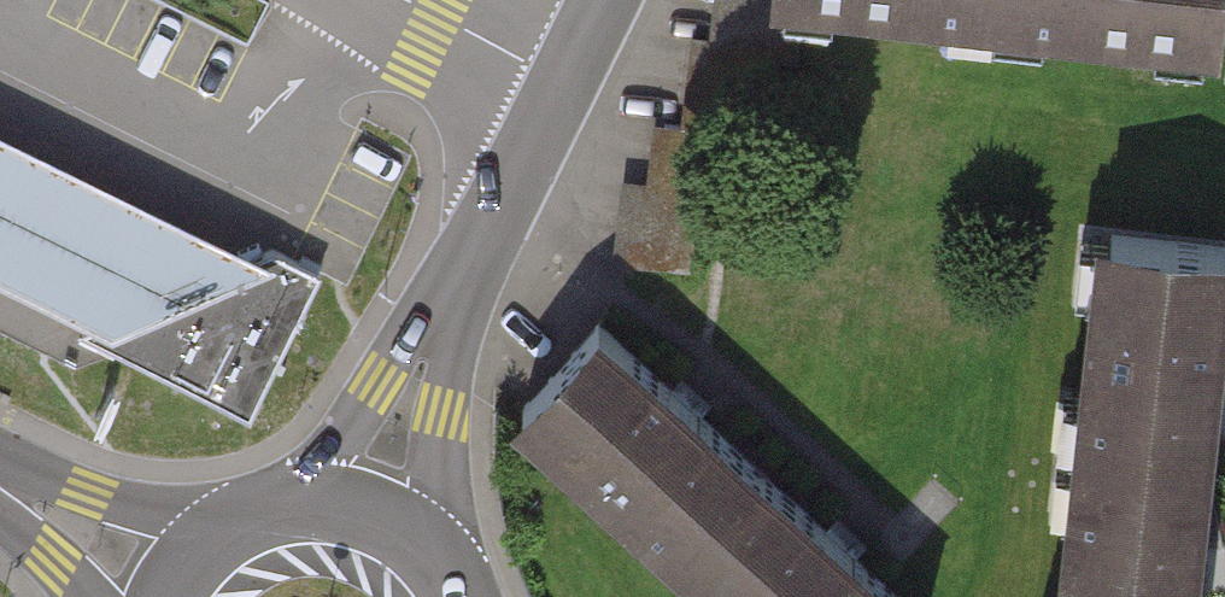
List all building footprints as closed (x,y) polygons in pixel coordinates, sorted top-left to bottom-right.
[(997,12),(999,0),(887,0),(997,12)] [(1223,37),(1224,17),(1224,0),(999,0),(997,12),(1223,37)] [(120,339),(282,267),(0,128),(0,280),(120,339)] [(1104,232),(1078,457),(1198,471),(1224,246),(1104,232)] [(254,420),(326,275),(277,250),(80,334),(254,420)] [(758,470),(600,325),(515,416),(673,562),(758,470)] [(1198,471),(1078,457),(1062,596),(1184,596),(1198,471)] [(758,470),(673,562),(712,596),(897,596),(758,470)]
